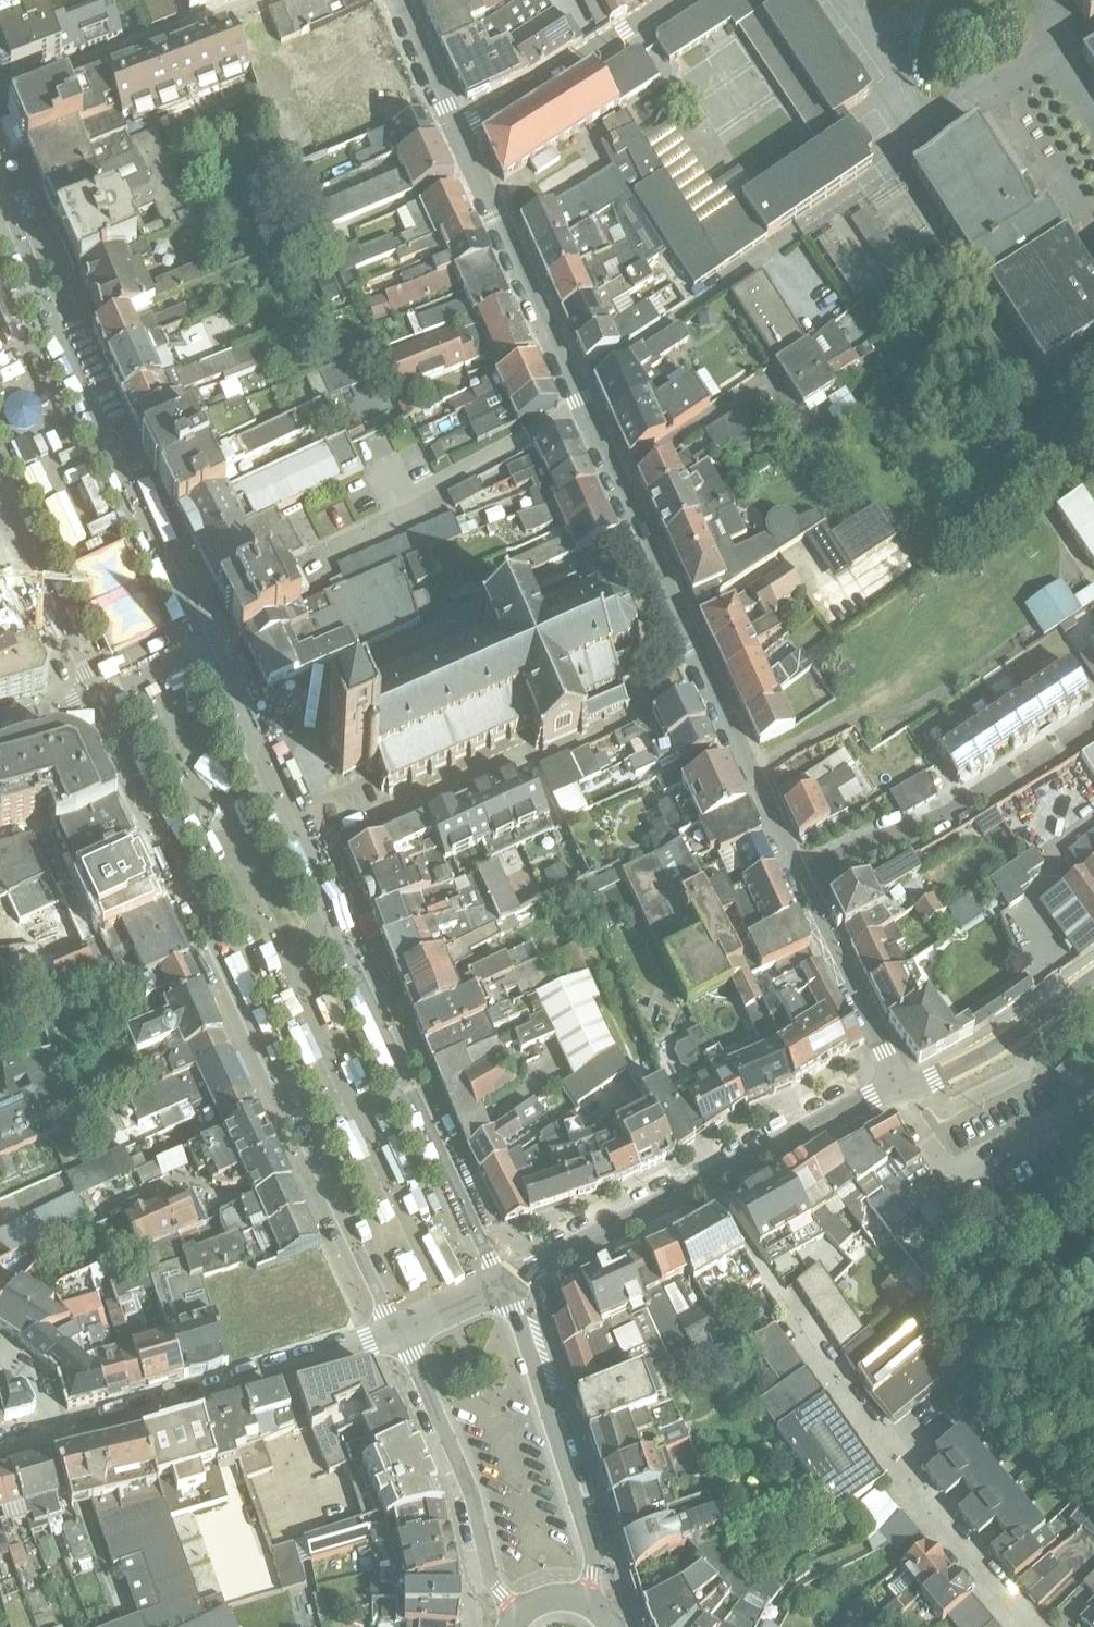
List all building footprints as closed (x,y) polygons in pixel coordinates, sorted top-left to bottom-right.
[(20,0),(0,7),(0,41),(50,17),(100,0),(21,0),(20,0)] [(115,10),(140,0),(112,0),(115,10)] [(143,5),(152,28),(178,18),(179,18),(172,0),(156,0),(143,5)] [(190,14),(226,0),(185,0),(190,14)] [(283,6),(295,36),(300,34),(375,2),(374,0),(297,0),(283,6)] [(431,23),(484,0),(421,0),(431,23)] [(431,23),(443,49),(476,35),(470,23),(485,17),(484,14),(505,5),(503,1),(504,0),(484,0),(431,23)] [(443,49),(452,68),(466,99),(467,99),(471,100),(472,102),(512,83),(528,76),(574,46),(560,25),(544,0),(525,0),(476,35),(443,49)] [(583,4),(595,27),(608,21),(597,0),(591,0),(583,4)] [(608,21),(609,23),(627,14),(623,7),(624,6),(624,5),(621,0),(597,0),(608,21)] [(653,32),(672,63),(737,23),(761,8),(756,0),(704,0),(653,32)] [(810,0),(773,0),(761,8),(737,23),(814,141),(845,120),(845,112),(872,92),(810,0)] [(1087,28),(1093,24),(1093,0),(1065,0),(1087,28)] [(375,2),(300,34),(307,49),(310,56),(303,59),(309,69),(315,67),(348,52),(346,48),(387,30),(375,2)] [(283,6),(268,11),(278,36),(280,42),(295,36),(283,6)] [(0,43),(0,80),(8,84),(123,39),(111,10),(65,28),(61,17),(0,43)] [(265,13),(232,26),(245,57),(272,46),(280,42),(278,36),(260,44),(255,33),(270,26),(265,13)] [(571,18),(560,25),(574,46),(584,39),(571,18)] [(232,26),(104,74),(118,114),(122,125),(131,121),(134,129),(158,120),(221,96),(221,95),(245,86),(242,78),(252,74),(246,60),(245,57),(232,26)] [(280,42),(272,46),(277,60),(307,49),(300,34),(295,36),(280,42)] [(619,100),(658,76),(638,44),(598,67),(619,100)] [(272,46),(245,57),(246,60),(252,74),(260,90),(285,79),(277,60),(272,46)] [(309,69),(293,76),(327,156),(367,139),(426,115),(413,87),(412,85),(410,81),(376,96),(361,64),(354,49),(348,52),(315,66),(309,69)] [(1081,60),(1093,80),(1093,51),(1081,60)] [(0,124),(6,140),(9,147),(11,151),(27,149),(118,114),(104,74),(35,101),(11,111),(14,118),(0,124)] [(285,79),(260,90),(294,170),(327,156),(293,76),(285,79)] [(601,77),(487,145),(513,188),(627,120),(601,77)] [(637,108),(652,125),(669,111),(654,93),(637,108)] [(118,114),(27,149),(36,170),(46,193),(132,155),(130,147),(129,146),(122,125),(118,114)] [(359,165),(354,167),(357,174),(397,157),(437,140),(426,115),(367,139),(372,152),(356,160),(359,165)] [(131,121),(122,125),(129,146),(157,134),(157,133),(162,131),(158,120),(134,129),(131,121)] [(851,129),(845,120),(814,141),(739,193),(698,224),(661,168),(642,182),(632,190),(695,288),(874,163),(864,148),(871,144),(859,124),(851,129)] [(911,169),(1039,361),(1050,378),(1093,349),(1093,256),(1082,264),(1040,199),(1027,178),(1014,185),(977,126),(911,169)] [(129,146),(130,147),(132,155),(133,157),(143,186),(59,222),(80,271),(145,245),(196,225),(157,134),(129,146)] [(404,173),(317,209),(326,229),(454,176),(437,140),(397,157),(404,173)] [(132,155),(46,193),(54,212),(59,222),(143,186),(133,157),(132,155)] [(310,165),(296,171),(304,188),(318,183),(310,165)] [(36,170),(20,176),(38,219),(54,212),(46,193),(36,170)] [(357,244),(331,255),(334,260),(340,276),(355,270),(365,266),(396,254),(474,222),(459,188),(398,216),(407,237),(401,239),(402,241),(395,244),(393,237),(360,251),(357,244)] [(634,194),(611,209),(620,228),(628,245),(640,269),(645,267),(669,253),(634,194)] [(850,216),(883,271),(905,258),(872,203),(850,216)] [(596,219),(536,252),(548,280),(593,261),(611,253),(596,219)] [(474,222),(396,254),(400,263),(420,256),(422,263),(432,259),(482,239),(474,222)] [(620,228),(608,234),(616,250),(628,245),(620,228)] [(308,239),(264,257),(270,269),(312,250),(308,239)] [(434,265),(401,277),(405,289),(490,257),(482,239),(432,259),(434,265)] [(145,245),(80,271),(104,326),(131,314),(197,286),(190,270),(155,284),(157,290),(151,293),(141,268),(153,264),(145,245)] [(593,261),(548,280),(562,311),(640,269),(628,245),(616,250),(611,253),(593,261)] [(387,296),(369,303),(375,323),(392,317),(390,313),(461,287),(464,294),(500,279),(490,257),(405,289),(387,296)] [(640,269),(562,311),(577,342),(611,327),(635,311),(627,297),(654,282),(645,267),(640,269)] [(355,270),(340,276),(347,292),(362,286),(355,270)] [(762,273),(730,294),(775,367),(783,362),(808,346),(762,273)] [(330,278),(317,284),(326,303),(338,297),(330,278)] [(414,312),(406,315),(414,338),(461,320),(510,302),(500,279),(464,294),(466,299),(417,319),(414,312)] [(464,329),(452,334),(460,354),(522,327),(510,302),(461,320),(464,329)] [(611,327),(577,342),(586,364),(619,348),(660,321),(648,304),(648,303),(635,311),(611,327)] [(104,326),(93,331),(106,361),(161,337),(166,335),(191,323),(185,308),(137,327),(131,314),(104,326)] [(716,314),(698,317),(700,331),(718,329),(716,314)] [(783,362),(775,367),(791,392),(852,353),(833,325),(808,346),(783,362)] [(679,326),(594,382),(611,418),(669,385),(648,370),(690,342),(679,326)] [(522,327),(460,354),(465,367),(492,356),(497,367),(532,351),(522,327)] [(451,331),(385,357),(400,395),(424,384),(465,367),(460,354),(452,334),(451,331)] [(161,337),(106,361),(123,398),(163,383),(182,375),(166,335),(161,337)] [(163,383),(123,398),(134,422),(184,399),(182,393),(223,377),(272,357),(267,343),(182,375),(163,383)] [(852,353),(791,392),(803,410),(836,389),(830,381),(859,362),(853,352),(852,353)] [(272,357),(223,377),(226,383),(275,364),(272,357)] [(314,358),(282,369),(288,385),(307,378),(318,373),(320,373),(314,358)] [(484,391),(451,406),(456,416),(463,412),(543,375),(536,359),(481,385),(484,391)] [(320,373),(318,373),(323,383),(330,398),(365,385),(355,360),(320,373)] [(318,373),(307,378),(317,403),(330,398),(323,383),(318,373)] [(543,375),(463,412),(470,427),(502,413),(551,391),(543,375)] [(669,385),(611,418),(630,459),(666,436),(662,425),(667,422),(673,431),(710,407),(708,405),(713,401),(697,377),(692,381),(690,379),(674,389),(669,385)] [(848,385),(825,397),(837,418),(859,406),(848,385)] [(207,390),(197,393),(201,402),(210,398),(207,390)] [(502,413),(470,427),(478,443),(504,431),(499,422),(512,416),(517,425),(558,406),(551,391),(502,413)] [(184,399),(134,422),(134,423),(135,423),(135,422),(140,420),(141,424),(139,427),(138,430),(140,434),(143,436),(147,436),(148,440),(144,442),(143,442),(144,444),(164,435),(190,423),(204,416),(207,415),(201,402),(197,393),(184,399)] [(415,398),(399,406),(406,420),(422,413),(415,398)] [(164,435),(144,444),(161,480),(215,454),(211,446),(255,425),(251,416),(243,401),(207,415),(204,416),(210,430),(196,436),(190,423),(164,435)] [(215,454),(161,480),(179,515),(226,492),(223,487),(218,474),(233,467),(331,420),(330,417),(332,416),(330,410),(327,411),(322,401),(229,447),(215,454)] [(388,411),(364,423),(369,433),(393,421),(388,411)] [(733,416),(725,421),(730,430),(731,448),(749,448),(749,415),(733,416)] [(671,455),(638,477),(648,500),(708,463),(720,455),(731,448),(730,430),(725,421),(705,434),(713,446),(693,461),(687,453),(674,462),(671,455)] [(359,425),(347,431),(352,443),(365,438),(359,425)] [(534,459),(507,470),(513,482),(578,451),(570,432),(534,448),(539,461),(536,463),(534,459)] [(226,492),(179,515),(198,551),(338,484),(340,483),(363,472),(359,462),(349,441),(328,449),(326,444),(226,492)] [(578,451),(513,482),(516,490),(532,483),(535,492),(586,469),(578,451)] [(708,463),(648,500),(666,538),(729,495),(708,463)] [(233,467),(218,474),(223,487),(239,479),(233,467)] [(535,492),(530,494),(535,513),(554,507),(595,487),(586,469),(535,492)] [(475,481),(448,495),(455,509),(459,506),(475,499),(481,496),(483,495),(475,481)] [(535,513),(517,518),(526,536),(534,535),(561,524),(564,529),(605,509),(595,487),(554,507),(535,513)] [(729,495),(666,538),(679,567),(684,564),(690,577),(685,579),(687,584),(696,603),(710,596),(710,595),(714,592),(716,596),(779,555),(805,538),(824,526),(825,525),(818,513),(797,523),(795,520),(792,517),(788,515),(783,514),(779,514),(774,516),(771,518),(768,521),(767,524),(765,528),(765,531),(766,535),(767,538),(733,553),(728,543),(747,535),(729,495)] [(1056,513),(1093,569),(1093,516),(1081,496),(1056,513)] [(475,499),(459,506),(463,514),(478,507),(475,499)] [(879,506),(831,536),(852,568),(899,537),(879,506)] [(569,540),(505,567),(511,582),(617,535),(605,509),(564,529),(569,540)] [(277,513),(198,551),(220,594),(290,560),(303,553),(288,522),(283,524),(277,513)] [(342,577),(328,583),(334,594),(401,562),(401,564),(407,561),(428,553),(462,538),(453,515),(406,535),(407,537),(337,566),(342,577)] [(824,526),(805,538),(812,549),(834,582),(853,569),(852,568),(831,536),(824,526)] [(428,553),(407,561),(417,587),(439,578),(428,553)] [(290,560),(220,594),(242,637),(301,609),(313,604),(290,560)] [(271,641),(250,652),(252,658),(264,680),(268,689),(309,672),(355,652),(356,653),(420,624),(412,597),(401,564),(401,562),(334,594),(324,598),(332,612),(271,641)] [(684,564),(679,567),(685,579),(690,577),(684,564)] [(786,566),(762,583),(777,606),(802,590),(786,566)] [(0,576),(0,585),(11,608),(27,600),(13,570),(0,576)] [(336,738),(328,742),(331,750),(332,750),(340,768),(339,768),(343,776),(351,773),(351,772),(366,765),(366,767),(366,768),(366,770),(367,771),(368,772),(369,773),(371,773),(372,773),(373,773),(374,773),(375,772),(376,771),(377,770),(377,769),(385,787),(380,789),(382,793),(387,791),(389,796),(393,794),(391,789),(410,781),(412,786),(416,784),(414,779),(429,772),(432,777),(436,775),(433,770),(449,763),(451,768),(455,766),(453,761),(469,754),(471,759),(475,757),(473,752),(489,745),(491,750),(495,749),(493,744),(509,737),(511,742),(515,740),(512,735),(530,727),(537,742),(534,745),(536,750),(541,747),(543,752),(547,751),(545,746),(580,730),(582,735),(586,733),(584,728),(589,726),(589,724),(603,718),(604,720),(607,719),(606,716),(625,708),(626,711),(629,709),(627,707),(630,706),(629,703),(626,704),(621,693),(623,692),(621,687),(635,680),(638,682),(640,680),(638,678),(641,670),(644,670),(644,666),(641,666),(637,658),(639,655),(637,653),(635,655),(628,653),(634,639),(639,639),(639,634),(633,634),(628,621),(632,617),(628,614),(624,618),(610,612),(613,606),(616,606),(616,602),(613,602),(609,594),(611,592),(609,589),(607,591),(599,588),(598,585),(595,586),(595,589),(580,595),(578,590),(576,591),(571,579),(574,578),(573,576),(570,577),(569,574),(567,575),(568,579),(549,586),(547,584),(545,585),(546,587),(531,594),(530,592),(525,595),(523,589),(519,591),(521,596),(486,612),(484,607),(480,609),(482,614),(477,616),(479,620),(484,618),(491,635),(472,643),(470,638),(466,640),(468,645),(452,652),(450,647),(446,649),(448,654),(433,661),(431,656),(426,658),(429,663),(413,670),(411,665),(407,666),(409,671),(393,678),(391,673),(387,675),(389,680),(373,687),(371,682),(367,684),(369,689),(351,697),(348,692),(344,694),(347,699),(341,701),(343,705),(348,703),(357,723),(356,724),(358,728),(354,730),(354,731),(336,738)] [(1062,582),(1025,607),(1044,636),(1082,611),(1074,598),(1062,582)] [(722,608),(701,619),(710,637),(713,645),(748,629),(741,615),(758,607),(766,618),(774,613),(780,609),(777,606),(762,583),(756,587),(735,601),(722,608)] [(33,656),(11,608),(0,585),(0,671),(33,656)] [(1074,598),(1082,611),(1093,603),(1093,585),(1074,598)] [(427,593),(412,597),(420,624),(434,618),(427,593)] [(301,609),(242,637),(250,652),(271,641),(332,612),(324,598),(313,604),(301,609)] [(748,629),(713,645),(726,673),(761,657),(754,643),(782,627),(774,613),(766,618),(748,629)] [(1078,657),(1080,661),(1093,680),(1093,657),(1090,650),(1078,657)] [(761,657),(726,673),(742,708),(743,710),(747,718),(767,708),(782,702),(778,695),(780,694),(813,669),(806,659),(801,652),(770,676),(761,657)] [(41,694),(45,685),(33,656),(0,671),(0,706),(41,694)] [(943,753),(965,785),(1093,698),(1093,689),(1076,663),(943,753)] [(693,699),(614,735),(621,750),(630,746),(636,759),(653,751),(647,737),(655,733),(662,747),(705,726),(693,699)] [(767,708),(747,718),(760,745),(795,729),(782,702),(767,708)] [(636,759),(624,765),(629,776),(634,774),(636,777),(658,767),(661,774),(716,749),(705,726),(662,747),(653,751),(636,759)] [(48,815),(56,834),(77,828),(115,810),(107,792),(108,792),(106,786),(104,781),(94,786),(91,778),(100,774),(92,757),(62,743),(15,757),(0,761),(0,829),(48,815)] [(588,748),(569,757),(582,785),(601,776),(599,773),(612,767),(605,754),(593,759),(588,748)] [(1082,756),(1093,774),(1093,749),(1082,756)] [(772,774),(769,776),(784,808),(852,764),(844,751),(804,777),(788,786),(780,770),(772,774)] [(657,836),(650,838),(658,856),(682,845),(678,839),(745,810),(747,809),(726,764),(724,766),(717,752),(658,779),(664,794),(681,785),(687,799),(672,806),(668,803),(659,807),(659,813),(663,823),(653,827),(657,836)] [(568,754),(539,767),(564,822),(588,811),(577,787),(582,785),(569,757),(568,754)] [(852,764),(784,808),(799,839),(800,839),(802,844),(811,839),(850,818),(847,813),(848,813),(845,807),(837,793),(855,782),(849,771),(855,768),(852,764)] [(527,773),(475,796),(495,839),(480,846),(487,862),(554,831),(527,773)] [(900,788),(889,794),(890,795),(891,796),(901,815),(902,816),(903,817),(914,811),(925,804),(938,797),(923,775),(911,782),(900,788)] [(855,782),(837,793),(845,807),(864,796),(855,782)] [(440,852),(439,852),(444,863),(480,846),(495,839),(475,796),(460,803),(463,811),(449,818),(459,840),(439,849),(440,852)] [(460,803),(425,819),(429,827),(439,849),(459,840),(449,818),(463,811),(460,803)] [(1040,827),(1050,836),(1059,825),(1037,806),(1032,812),(1044,822),(1040,827)] [(4,893),(9,898),(20,893),(51,879),(55,889),(62,886),(64,890),(74,885),(76,890),(138,860),(118,816),(115,810),(77,828),(56,834),(0,850),(0,889),(4,893)] [(745,810),(678,839),(682,845),(690,863),(700,859),(717,853),(718,859),(737,850),(759,840),(754,831),(745,810)] [(429,827),(425,819),(371,843),(349,853),(355,868),(361,883),(439,852),(440,852),(439,849),(429,827)] [(700,859),(690,863),(704,889),(725,881),(736,877),(743,874),(747,883),(775,871),(767,853),(760,839),(759,840),(737,850),(718,859),(720,864),(705,871),(700,859)] [(658,856),(622,872),(687,1008),(693,1005),(731,986),(744,1014),(746,1013),(762,1005),(759,998),(749,978),(766,971),(776,967),(782,981),(814,965),(809,954),(808,953),(804,943),(793,919),(748,942),(734,949),(719,918),(704,889),(690,863),(682,845),(658,856)] [(1034,851),(990,881),(1011,908),(1026,898),(1020,892),(1031,884),(1026,878),(1044,865),(1034,851)] [(439,852),(361,883),(374,915),(454,887),(444,863),(439,852)] [(51,879),(20,893),(28,911),(32,909),(41,926),(44,924),(49,936),(58,932),(61,940),(75,935),(78,939),(97,933),(99,941),(163,913),(138,860),(76,890),(74,885),(64,890),(62,886),(55,889),(51,879)] [(1038,900),(1079,956),(1093,945),(1093,860),(1038,900)] [(454,887),(374,915),(383,941),(423,926),(492,906),(500,923),(514,916),(521,913),(498,866),(454,887)] [(562,866),(545,874),(552,889),(570,881),(562,866)] [(725,881),(704,889),(719,918),(733,911),(748,942),(793,919),(797,917),(796,915),(775,871),(747,883),(741,886),(743,891),(732,896),(725,881)] [(602,878),(588,884),(595,897),(608,891),(602,878)] [(934,896),(914,910),(925,925),(945,913),(934,896)] [(423,926),(383,941),(396,973),(500,923),(492,906),(423,926)] [(55,984),(55,986),(68,985),(100,983),(128,981),(140,983),(188,964),(186,960),(180,963),(176,961),(177,959),(184,956),(167,921),(160,924),(158,924),(159,920),(165,917),(163,913),(99,941),(56,959),(55,984)] [(514,916),(500,923),(396,973),(404,991),(415,1018),(540,962),(532,945),(471,974),(474,980),(458,988),(451,970),(473,959),(470,953),(520,929),(514,916)] [(845,927),(871,979),(891,969),(865,917),(845,927)] [(574,981),(588,975),(575,946),(560,953),(574,981)] [(540,962),(415,1018),(426,1045),(511,1008),(505,995),(518,989),(523,1003),(536,997),(554,990),(542,960),(540,962)] [(871,979),(890,1019),(917,1003),(899,965),(891,969),(871,979)] [(554,990),(536,997),(545,1018),(554,1039),(573,1078),(617,1048),(593,1003),(600,999),(588,975),(574,981),(554,990)] [(1024,979),(965,1020),(973,1031),(1031,990),(1024,979)] [(169,1012),(126,1031),(135,1051),(179,1031),(187,1049),(223,1032),(201,985),(164,1001),(169,1012)] [(917,1003),(890,1019),(919,1059),(973,1031),(965,1020),(954,1025),(930,995),(917,1003)] [(536,997),(523,1003),(511,1008),(426,1045),(434,1066),(464,1052),(467,1058),(497,1045),(491,1032),(528,1016),(531,1024),(545,1018),(536,997)] [(795,1032),(775,1043),(793,1082),(846,1049),(823,1011),(793,1027),(795,1032)] [(545,1018),(531,1024),(529,1025),(531,1029),(497,1045),(467,1058),(464,1052),(434,1066),(460,1130),(466,1127),(467,1127),(483,1112),(499,1102),(517,1091),(503,1061),(510,1058),(506,1049),(517,1044),(522,1054),(554,1039),(545,1018)] [(187,1049),(196,1068),(232,1052),(223,1032),(187,1049)] [(775,1043),(727,1065),(745,1104),(793,1082),(775,1043)] [(617,1048),(573,1078),(562,1086),(576,1107),(627,1070),(617,1048)] [(0,1099),(0,1155),(78,1121),(46,1052),(18,1055),(31,1086),(0,1099)] [(196,1068),(213,1105),(249,1088),(232,1052),(196,1068)] [(688,1095),(702,1125),(745,1104),(727,1065),(710,1072),(715,1083),(688,1095)] [(650,1105),(675,1150),(696,1138),(663,1078),(642,1089),(650,1105)] [(213,1105),(224,1129),(259,1111),(249,1088),(213,1105)] [(491,1134),(468,1148),(468,1150),(480,1173),(512,1157),(507,1147),(546,1123),(534,1104),(491,1134)] [(554,1127),(570,1151),(595,1143),(619,1133),(640,1174),(666,1161),(638,1114),(622,1109),(587,1135),(575,1113),(554,1127)] [(224,1129),(255,1196),(293,1180),(259,1111),(224,1129)] [(466,1127),(460,1130),(468,1148),(491,1134),(483,1112),(467,1127),(466,1127)] [(894,1112),(860,1132),(872,1147),(903,1130),(894,1112)] [(512,1157),(480,1173),(505,1223),(530,1215),(522,1189),(556,1178),(549,1156),(570,1151),(554,1127),(540,1137),(542,1140),(539,1143),(541,1146),(522,1156),(521,1153),(512,1157)] [(856,1127),(828,1142),(846,1170),(854,1183),(885,1163),(872,1147),(860,1132),(856,1127)] [(903,1130),(872,1147),(885,1163),(895,1154),(905,1169),(922,1159),(903,1130)] [(828,1142),(804,1158),(822,1186),(846,1170),(828,1142)] [(522,1189),(530,1215),(597,1192),(590,1168),(604,1163),(595,1143),(570,1151),(549,1156),(556,1178),(522,1189)] [(154,1156),(162,1177),(190,1168),(183,1146),(154,1156)] [(804,1158),(783,1171),(799,1200),(822,1186),(804,1158)] [(783,1171),(732,1199),(759,1246),(809,1218),(799,1200),(783,1171)] [(255,1196),(267,1224),(305,1208),(293,1180),(255,1196)] [(182,1193),(124,1216),(137,1247),(194,1224),(182,1193)] [(86,1219),(76,1196),(0,1229),(0,1237),(7,1252),(86,1219)] [(228,1234),(248,1226),(239,1204),(219,1212),(228,1234)] [(267,1224),(282,1259),(320,1244),(305,1208),(267,1224)] [(716,1209),(669,1236),(688,1270),(692,1278),(740,1251),(716,1209)] [(642,1249),(658,1284),(688,1270),(669,1236),(642,1249)] [(270,1305),(288,1297),(334,1278),(320,1244),(282,1259),(255,1270),(270,1305)] [(193,1248),(182,1251),(188,1274),(200,1271),(193,1248)] [(576,1278),(596,1322),(642,1302),(625,1263),(610,1270),(607,1264),(576,1278)] [(0,1298),(0,1326),(19,1338),(47,1328),(68,1319),(49,1307),(53,1300),(14,1275),(7,1286),(0,1298)] [(899,1310),(913,1296),(892,1275),(878,1289),(899,1310)] [(294,1312),(284,1315),(293,1340),(343,1324),(350,1310),(334,1278),(288,1297),(294,1312)] [(554,1318),(563,1342),(583,1335),(599,1328),(596,1322),(576,1278),(565,1284),(559,1295),(567,1312),(554,1318)] [(230,1326),(241,1359),(293,1340),(284,1315),(282,1309),(230,1326)] [(170,1334),(184,1377),(227,1363),(211,1312),(168,1325),(170,1334)] [(895,1424),(957,1365),(910,1317),(849,1376),(895,1424)] [(47,1328),(19,1338),(45,1358),(63,1344),(47,1328)] [(170,1334),(131,1347),(143,1388),(184,1377),(170,1334)] [(563,1342),(577,1378),(596,1371),(583,1335),(563,1342)] [(783,1335),(758,1352),(782,1386),(807,1369),(783,1335)] [(63,1344),(45,1358),(59,1369),(66,1404),(107,1398),(98,1366),(63,1344)] [(131,1347),(95,1357),(98,1366),(107,1398),(143,1388),(131,1347)] [(644,1365),(576,1390),(589,1427),(625,1414),(657,1402),(644,1365)] [(312,1430),(331,1471),(346,1465),(329,1419),(339,1417),(335,1407),(360,1395),(366,1406),(390,1397),(374,1369),(369,1366),(335,1375),(298,1383),(312,1430)] [(782,1386),(757,1404),(834,1515),(884,1476),(807,1369),(782,1386)] [(0,1379),(0,1410),(3,1422),(33,1413),(23,1387),(6,1379),(0,1379)] [(280,1387),(247,1397),(261,1441),(294,1430),(280,1387)] [(390,1397),(366,1406),(372,1419),(359,1424),(369,1447),(409,1432),(396,1395),(390,1397)] [(247,1397),(199,1411),(214,1462),(237,1455),(243,1476),(268,1469),(261,1441),(247,1397)] [(199,1411),(142,1429),(156,1477),(168,1473),(173,1492),(206,1484),(200,1465),(214,1462),(199,1411)] [(625,1414),(589,1427),(601,1465),(637,1453),(625,1414)] [(1032,1534),(1047,1522),(962,1420),(934,1444),(940,1452),(921,1469),(978,1536),(996,1521),(1005,1532),(989,1545),(1007,1567),(1038,1541),(1032,1534)] [(142,1429),(54,1454),(66,1493),(70,1509),(91,1503),(158,1484),(156,1477),(142,1429)] [(436,1505),(409,1432),(369,1447),(375,1455),(364,1460),(387,1523),(395,1520),(436,1505)] [(601,1465),(613,1494),(641,1485),(669,1476),(658,1446),(637,1453),(601,1465)] [(54,1454),(8,1466),(20,1504),(24,1518),(31,1516),(33,1525),(60,1516),(54,1496),(66,1493),(54,1454)] [(0,1468),(0,1510),(20,1504),(8,1466),(0,1468)] [(91,1503),(113,1567),(123,1562),(142,1616),(146,1626),(189,1626),(206,1618),(158,1484),(91,1503)] [(641,1485),(613,1494),(623,1534),(651,1524),(641,1485)] [(436,1505),(395,1520),(399,1533),(394,1535),(404,1578),(456,1568),(448,1531),(436,1505)] [(623,1534),(635,1575),(658,1554),(681,1544),(675,1517),(651,1524),(623,1534)] [(364,1519),(293,1541),(300,1561),(370,1540),(364,1519)] [(64,1528),(76,1565),(91,1560),(79,1523),(64,1528)] [(270,1548),(282,1589),(306,1582),(300,1561),(293,1541),(270,1548)] [(917,1543),(883,1590),(908,1608),(914,1601),(943,1622),(949,1613),(967,1626),(984,1626),(1000,1604),(917,1543)] [(19,1547),(8,1551),(15,1568),(25,1564),(19,1547)] [(656,1626),(679,1626),(701,1607),(694,1599),(718,1580),(700,1566),(682,1580),(645,1599),(656,1626)] [(456,1568),(404,1578),(404,1596),(404,1604),(457,1605),(456,1568)] [(1036,1592),(1034,1604),(1048,1605),(1051,1584),(1033,1583),(1034,1578),(1023,1576),(1021,1590),(1036,1592)] [(396,1602),(372,1602),(371,1623),(419,1625),(456,1626),(457,1605),(404,1604),(404,1596),(397,1596),(396,1602)] [(1088,1626),(1093,1626),(1093,1604),(1080,1618),(1088,1626)] [(701,1607),(679,1626),(718,1626),(701,1607)] [(225,1608),(206,1618),(189,1626),(235,1626),(225,1608)] [(142,1616),(107,1626),(146,1626),(142,1616)]
